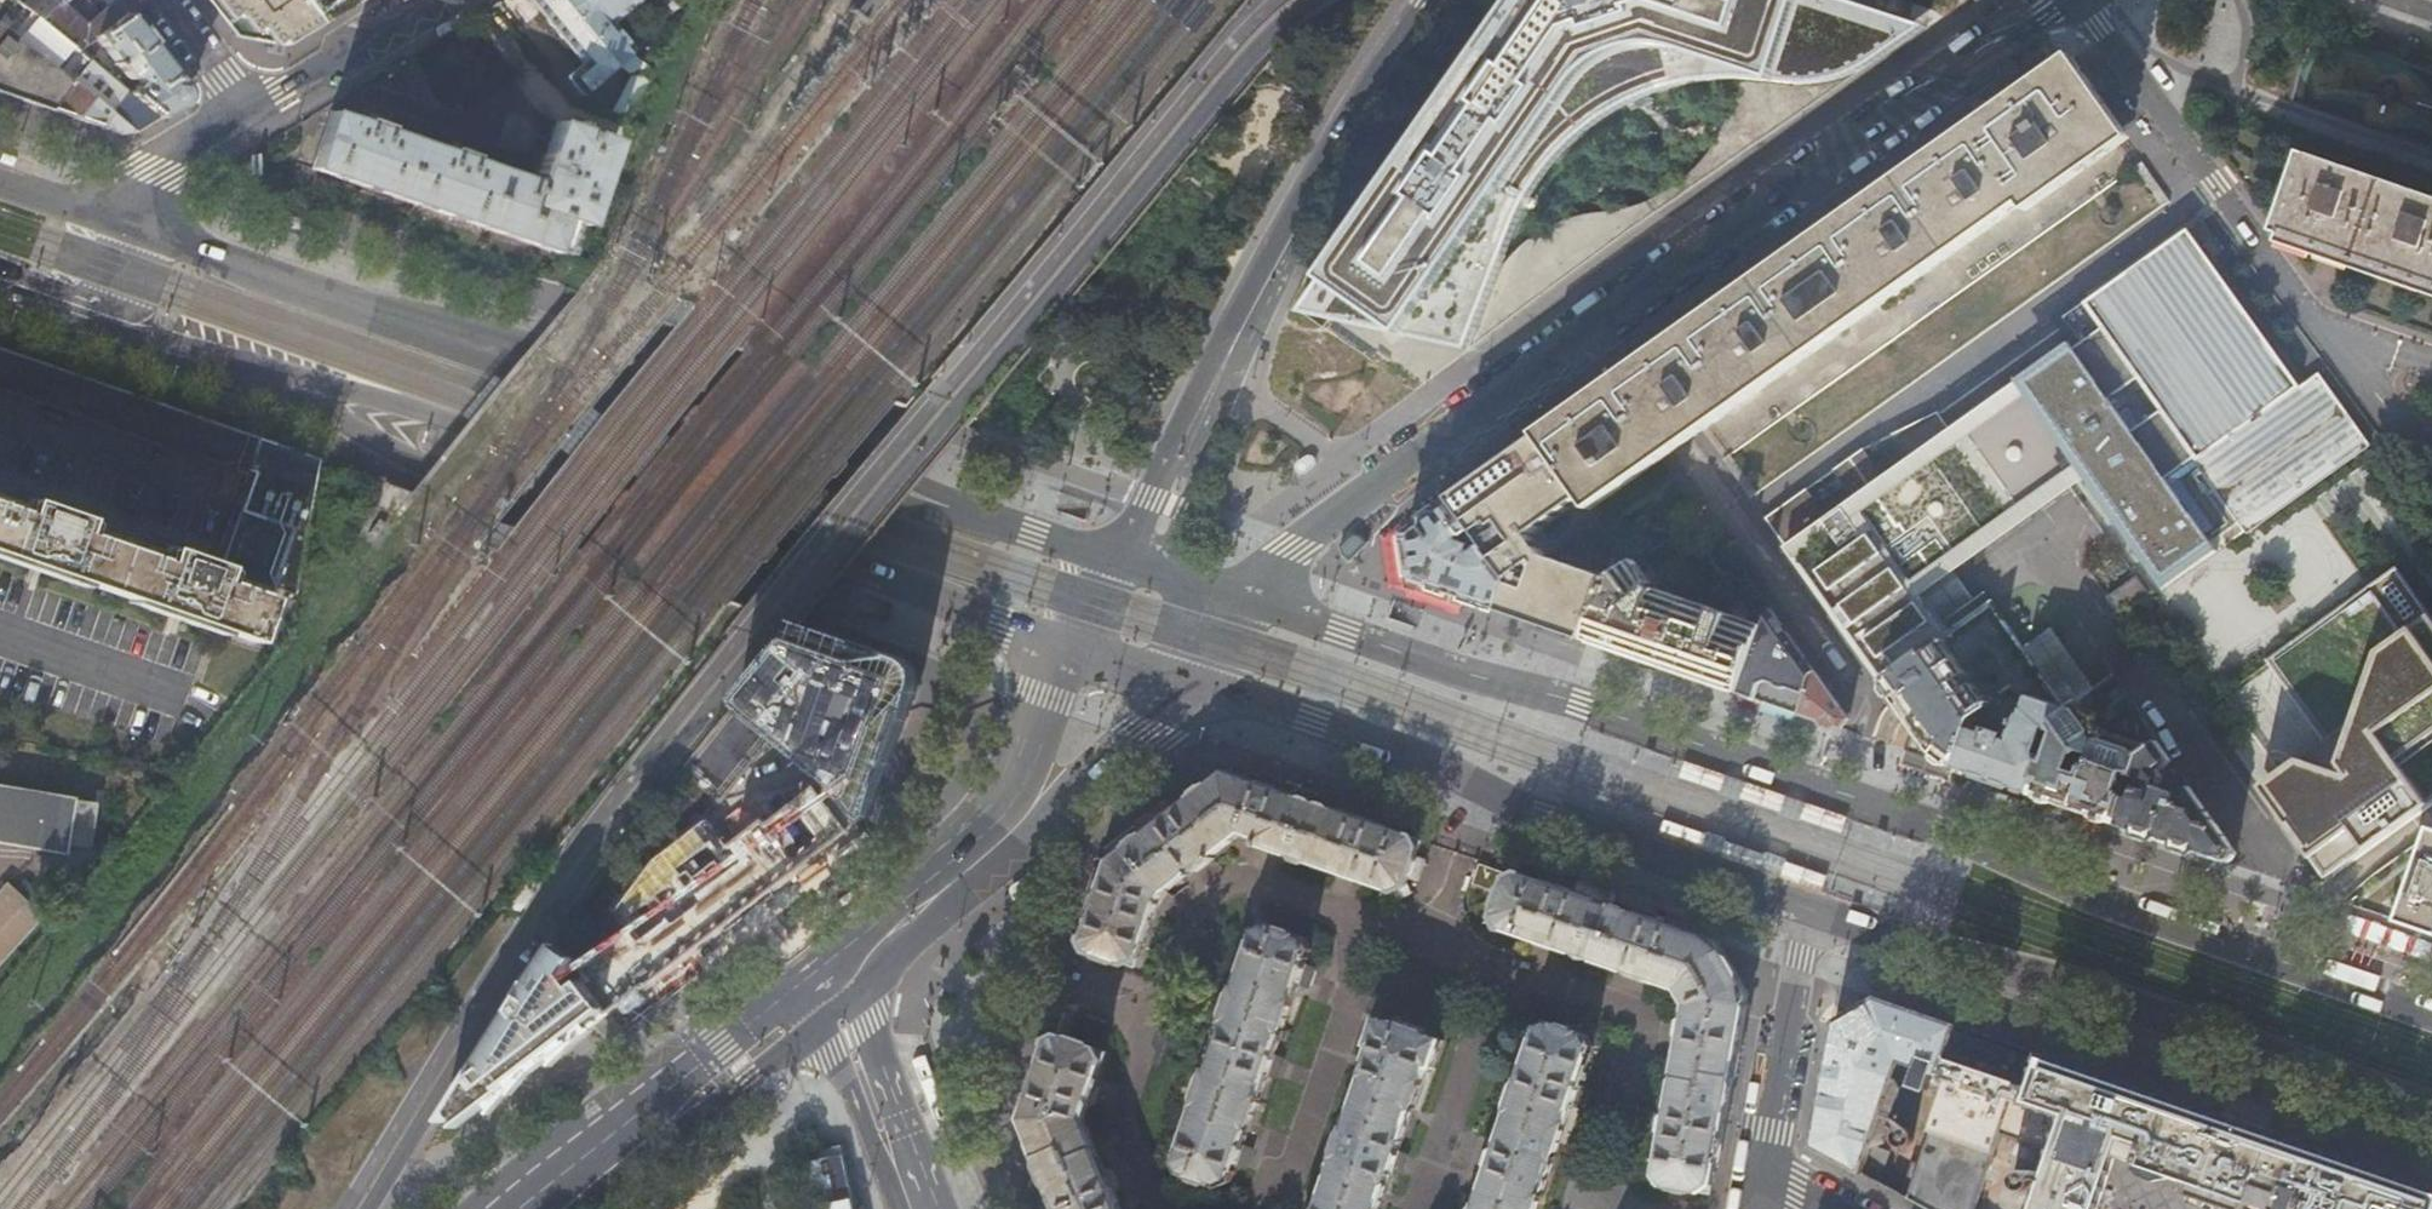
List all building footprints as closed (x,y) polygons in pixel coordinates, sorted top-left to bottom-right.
[(135,132),(149,124),(160,117),(131,93),(103,70),(78,50),(39,19),(22,5),(16,0),(0,0),(0,1),(0,24),(135,132)] [(65,1),(64,0),(27,0),(22,5),(39,19),(65,1)] [(65,1),(39,19),(78,50),(91,41),(96,38),(129,15),(117,0),(104,0),(107,5),(86,25),(69,9),(81,0),(66,0),(65,1)] [(238,35),(286,44),(300,36),(321,23),(303,0),(210,0),(238,35)] [(321,23),(356,3),(361,0),(303,0),(321,23)] [(582,95),(633,54),(608,23),(637,0),(530,0),(582,63),(567,76),(582,95)] [(1325,278),(1301,314),(1438,346),(1468,354),(1657,213),(1897,54),(1915,40),(1930,25),(1847,0),(1519,0),(1325,278)] [(166,61),(129,15),(96,38),(128,82),(129,82),(130,83),(131,84),(133,84),(134,84),(135,83),(138,87),(131,93),(160,117),(182,104),(185,86),(166,61)] [(7,94),(74,117),(118,133),(135,132),(0,24),(0,92),(7,94)] [(99,52),(91,41),(78,50),(103,70),(107,65),(96,56),(99,52)] [(1540,437),(1583,497),(1591,507),(1664,457),(1674,450),(1682,445),(1692,438),(2117,137),(2122,133),(2071,60),(1922,166),(1829,232),(1758,283),(1640,366),(1631,372),(1623,378),(1540,437)] [(312,168),(558,255),(569,222),(585,227),(614,144),(559,125),(547,157),(543,155),(540,164),(536,176),(540,177),(538,184),(471,160),(474,151),(464,149),(454,144),(450,153),(385,130),(388,121),(377,118),(368,114),(365,123),(332,112),(312,168)] [(2431,287),(2431,197),(2311,155),(2283,235),(2431,287)] [(2300,389),(2187,230),(2065,317),(2083,342),(2074,348),(2070,342),(2068,343),(2073,350),(2034,378),(2014,392),(1954,434),(1938,411),(1892,434),(1905,453),(1880,470),(1864,448),(1833,470),(1849,492),(1823,510),(1807,488),(1766,518),(1778,536),(1789,551),(1858,647),(1882,681),(1898,670),(1942,639),(1981,611),(1952,571),(1944,559),(2080,463),(2088,458),(2084,452),(2099,442),(2103,447),(2154,499),(2171,487),(2181,480),(2221,536),(2226,544),(2246,530),(2248,533),(2370,446),(2319,375),(2300,389)] [(246,472),(247,472),(248,471),(259,438),(0,348),(0,387),(246,472)] [(2011,388),(2014,392),(2034,378),(2030,374),(2011,388)] [(1532,533),(1583,497),(1540,437),(1524,448),(1451,500),(1509,583),(1501,610),(1533,622),(1579,637),(1587,640),(1609,578),(1631,562),(1598,517),(1577,533),(1586,545),(1588,550),(1589,555),(1589,563),(1588,568),(1548,554),(1532,533)] [(274,487),(287,448),(259,438),(248,471),(254,473),(242,510),(259,516),(269,486),(274,487)] [(1944,559),(1952,571),(2088,474),(2162,578),(2195,554),(2176,528),(2191,518),(2191,517),(2192,516),(2171,487),(2154,499),(2103,447),(2099,442),(2084,452),(2088,458),(2080,463),(1944,559)] [(242,510),(223,565),(219,579),(259,593),(261,586),(271,589),(293,527),(293,528),(307,532),(319,459),(287,448),(274,487),(269,486),(259,516),(242,510)] [(1304,476),(1307,475),(1316,467),(1318,465),(1318,463),(1317,460),(1315,458),(1311,457),(1308,457),(1300,465),(1298,466),(1297,469),(1298,473),(1301,475),(1304,476)] [(2181,480),(2171,487),(2192,516),(2211,543),(2221,536),(2181,480)] [(1408,533),(1450,501),(1445,495),(1390,535),(1398,585),(1442,600),(1445,591),(1414,580),(1408,533)] [(223,565),(167,546),(162,559),(79,531),(84,517),(28,498),(23,511),(0,503),(0,548),(255,636),(271,589),(261,586),(259,593),(219,579),(223,565)] [(1454,594),(1501,610),(1509,583),(1451,500),(1450,501),(1408,533),(1414,580),(1445,591),(1454,594)] [(295,600),(307,532),(293,528),(294,529),(272,592),(295,600)] [(1344,549),(1344,554),(1351,561),(1358,569),(1382,547),(1368,532),(1363,531),(1359,531),(1351,538),(1343,544),(1344,549)] [(1637,559),(1631,562),(1609,578),(1587,640),(1613,649),(1702,680),(1740,693),(1765,625),(1661,589),(1637,559)] [(2268,660),(2333,752),(2287,785),(2282,814),(2327,878),(2431,803),(2431,618),(2396,568),(2268,660)] [(2146,591),(2136,576),(2106,597),(2116,612),(2146,591)] [(1771,609),(1765,625),(1740,693),(1771,704),(1802,714),(1808,694),(1807,694),(1816,671),(1771,609)] [(863,818),(865,820),(870,816),(915,693),(911,676),(906,660),(800,624),(738,701),(840,786),(862,815),(863,818)] [(1966,673),(1942,639),(1898,670),(1882,681),(1894,699),(1900,707),(1916,730),(1912,735),(1908,751),(1953,767),(1954,767),(1969,724),(1972,716),(1988,704),(1973,683),(1966,688),(1959,678),(1966,673)] [(1849,718),(1816,671),(1807,694),(1808,694),(1802,714),(1822,721),(1842,728),(1849,718)] [(2055,718),(2051,728),(2056,729),(2048,755),(2042,754),(2030,793),(2052,801),(2074,808),(2103,730),(2136,742),(2138,735),(2127,731),(2136,706),(2126,692),(2114,700),(2117,705),(2096,720),(2080,700),(2068,708),(2055,718)] [(2046,726),(2051,728),(2055,718),(2068,708),(2060,705),(2026,694),(2010,735),(2006,734),(2006,733),(1986,727),(1985,729),(1969,724),(1954,767),(1993,780),(2030,793),(2042,754),(2037,752),(2046,726)] [(739,706),(687,761),(724,796),(779,737),(739,706)] [(2141,744),(2136,742),(2103,730),(2074,808),(2096,816),(2117,823),(2125,797),(2121,792),(2120,791),(2126,772),(2133,774),(2139,756),(2151,747),(2141,744)] [(2154,734),(2141,744),(2151,747),(2159,741),(2154,734)] [(2159,741),(2151,747),(2139,756),(2133,774),(2132,776),(2138,778),(2131,798),(2125,797),(2117,823),(2164,839),(2229,862),(2236,852),(2190,786),(2178,793),(2160,785),(2163,775),(2159,770),(2172,760),(2159,741)] [(1953,767),(1908,751),(1904,762),(1949,778),(1953,767)] [(1679,778),(1722,792),(1727,776),(1684,762),(1679,778)] [(1097,962),(1114,968),(1116,961),(1135,967),(1157,903),(1166,891),(1242,832),(1257,837),(1255,844),(1396,891),(1398,897),(1409,892),(1406,886),(1412,870),(1419,872),(1423,861),(1416,859),(1422,839),(1364,819),(1273,788),(1251,780),(1226,771),(1111,860),(1080,948),(1099,955),(1097,962)] [(1739,798),(1782,813),(1787,797),(1744,782),(1739,798)] [(588,984),(611,1013),(645,987),(646,989),(701,946),(724,928),(727,931),(750,912),(775,894),(773,891),(822,853),(856,827),(862,815),(840,786),(828,786),(823,790),(822,789),(772,825),(768,820),(724,852),(721,848),(716,848),(699,861),(698,867),(700,870),(658,903),(661,909),(583,967),(593,980),(588,984)] [(65,854),(67,844),(88,847),(95,802),(0,787),(0,843),(65,854)] [(1799,819),(1842,834),(1848,818),(1805,803),(1799,819)] [(1707,834),(1664,820),(1658,836),(1701,850),(1707,834)] [(2429,836),(2400,921),(2421,928),(2431,932),(2431,828),(2429,836)] [(1767,856),(1724,840),(1719,856),(1761,871),(1767,856)] [(1036,872),(1039,879),(1040,879),(1041,878),(1058,864),(1059,863),(1060,861),(1059,860),(1057,855),(1056,854),(1056,853),(1055,854),(1054,855),(1053,857),(1051,858),(1045,862),(1039,867),(1037,869),(1036,870),(1036,872)] [(1827,876),(1784,861),(1779,877),(1822,892),(1827,876)] [(1019,896),(1020,895),(1037,881),(1039,880),(1039,879),(1036,872),(1035,870),(1034,870),(1033,872),(1031,874),(1028,876),(1022,881),(1018,884),(1016,886),(1015,888),(1016,890),(1018,895),(1019,896)] [(1672,1193),(1689,1195),(1691,1187),(1712,1190),(1748,993),(1717,941),(1679,928),(1612,905),(1563,888),(1511,870),(1492,925),(1678,989),(1687,1003),(1654,1181),(1674,1184),(1672,1193)] [(40,913),(9,884),(0,894),(0,958),(40,913)] [(1180,1173),(1218,1186),(1230,1181),(1236,1164),(1244,1167),(1250,1151),(1241,1148),(1267,1073),(1275,1076),(1281,1060),(1273,1057),(1299,983),(1307,986),(1312,970),(1304,967),(1310,949),(1305,938),(1267,925),(1256,931),(1175,1162),(1180,1173)] [(560,1051),(611,1013),(588,984),(579,991),(570,977),(576,960),(554,945),(488,1050),(453,1106),(473,1115),(548,1058),(550,1060),(560,1051)] [(1949,1051),(1958,1024),(1877,996),(1835,1020),(1812,1146),(1862,1173),(1901,1063),(1941,1076),(1942,1075),(1950,1078),(1908,1198),(1919,1203),(1930,1208),(2003,1208),(2000,1201),(1979,1193),(2000,1135),(2049,1151),(2028,1208),(2101,1208),(2119,1156),(2139,1162),(2137,1168),(2144,1176),(2157,1180),(2167,1178),(2168,1175),(2187,1182),(2184,1192),(2182,1192),(2169,1199),(2166,1208),(2249,1208),(2251,1204),(2267,1208),(2431,1208),(2431,1188),(2265,1130),(2264,1132),(2262,1131),(2261,1133),(2259,1133),(2258,1135),(2256,1134),(2240,1128),(2226,1123),(2224,1123),(2224,1121),(2222,1120),(2223,1118),(2221,1117),(2222,1115),(2038,1052),(2029,1079),(1949,1051)] [(1391,1168),(1400,1171),(1405,1156),(1397,1153),(1427,1066),(1434,1068),(1444,1041),(1427,1035),(1424,1029),(1401,1021),(1395,1024),(1379,1018),(1363,1061),(1369,1063),(1317,1208),(1377,1208),(1391,1168)] [(1572,1103),(1580,1106),(1586,1090),(1578,1087),(1592,1045),(1587,1035),(1549,1021),(1537,1028),(1495,1149),(1486,1146),(1481,1162),(1481,1163),(1489,1166),(1474,1208),(1535,1208),(1572,1103)] [(1084,1116),(1106,1052),(1051,1032),(1020,1119),(1058,1208),(1121,1208),(1084,1116)] [(647,1045),(644,1038),(643,1035),(642,1035),(641,1036),(637,1039),(634,1042),(630,1044),(628,1047),(627,1049),(629,1052),(631,1059),(632,1059),(633,1059),(635,1056),(639,1053),(645,1049),(647,1047),(647,1045)]
